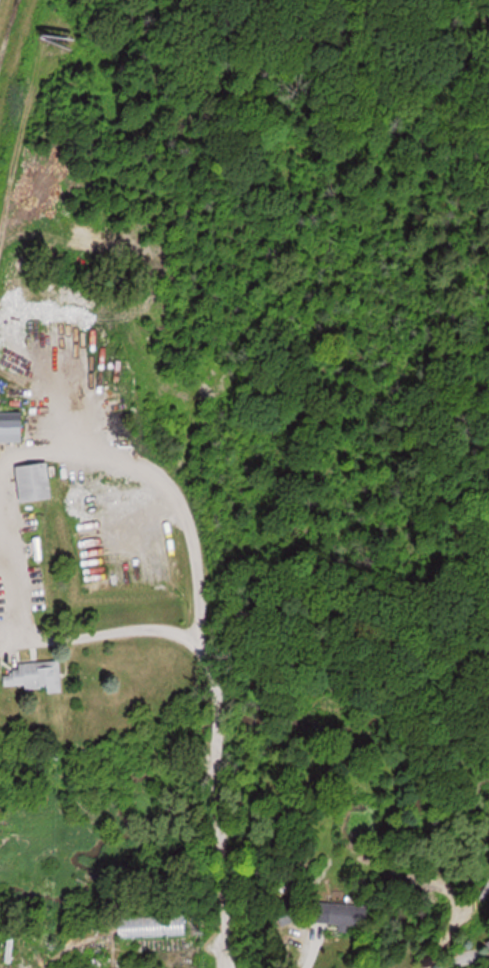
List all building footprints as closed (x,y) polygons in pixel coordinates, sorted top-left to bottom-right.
[(27,441),(27,415),(0,415),(0,441),(27,441)] [(55,498),(51,462),(19,465),(22,502),(55,498)] [(64,687),(62,660),(21,662),(21,672),(6,672),(6,690),(64,687)] [(371,904),(313,901),(312,923),(369,926),(371,904)] [(119,915),(119,937),(187,937),(187,915),(119,915)]
